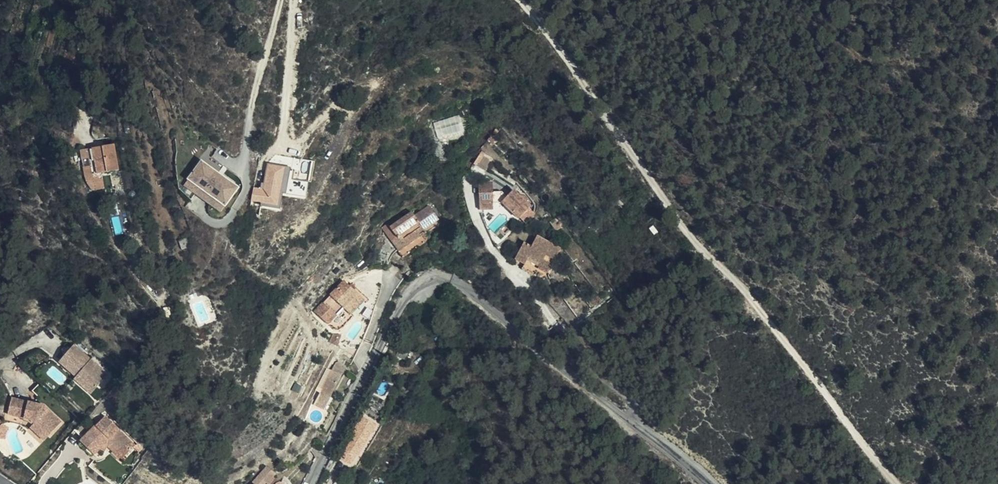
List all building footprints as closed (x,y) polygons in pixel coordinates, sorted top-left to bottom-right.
[(91,154),(99,180),(119,174),(111,148),(91,154)] [(93,182),(99,180),(91,154),(84,156),(93,182)] [(202,159),(219,171),(222,165),(206,154),(202,159)] [(485,167),(489,158),(479,154),(476,163),(485,167)] [(240,188),(203,161),(190,179),(226,206),(240,188)] [(292,168),(269,163),(264,188),(254,186),(252,200),(263,202),(262,207),(281,210),(284,193),(287,193),(292,168)] [(226,206),(190,179),(186,183),(222,210),(226,206)] [(499,201),(517,217),(527,206),(523,200),(523,194),(516,194),(510,188),(504,194),(498,189),(489,189),(489,182),(475,182),(477,202),(499,201)] [(392,236),(387,239),(399,257),(421,243),(423,240),(423,233),(438,223),(425,205),(411,215),(409,212),(386,227),(392,236)] [(377,225),(387,239),(392,236),(386,227),(383,222),(377,225)] [(520,267),(535,275),(538,268),(546,272),(559,246),(536,233),(530,245),(523,240),(513,258),(522,263),(520,267)] [(188,237),(180,239),(183,248),(191,245),(188,237)] [(351,321),(365,307),(344,287),(315,318),(328,331),(344,316),(351,321)] [(367,309),(365,307),(351,321),(344,316),(328,331),(334,336),(343,335),(367,309)] [(110,374),(76,344),(61,361),(78,376),(84,382),(87,379),(97,388),(110,374)] [(398,364),(406,368),(413,353),(404,350),(398,364)] [(338,364),(320,399),(330,405),(348,373),(338,364)] [(84,382),(78,376),(76,378),(92,393),(97,388),(87,379),(84,382)] [(51,434),(63,420),(45,404),(13,397),(10,414),(33,419),(37,422),(51,434)] [(330,405),(320,399),(315,410),(325,415),(330,405)] [(102,453),(110,447),(118,439),(135,454),(145,444),(115,415),(88,440),(102,453)] [(51,434),(37,422),(33,426),(47,439),(51,434)] [(347,468),(356,474),(376,437),(364,429),(351,455),(353,456),(347,468)] [(118,439),(110,447),(113,449),(117,446),(131,459),(135,454),(118,439)] [(284,483),(277,476),(267,483),(283,483),(284,483)]
